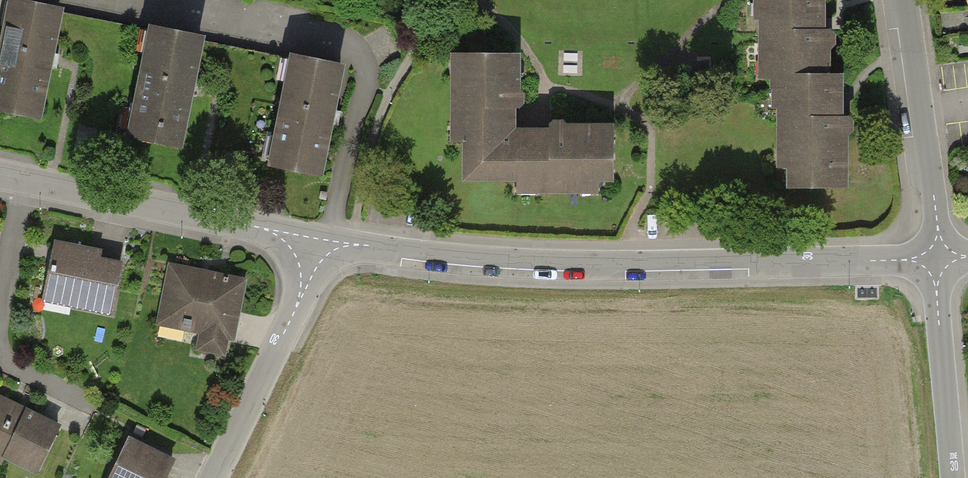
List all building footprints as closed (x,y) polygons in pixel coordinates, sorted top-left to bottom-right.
[(38,122),(62,10),(18,0),(14,0),(0,61),(0,114),(38,122)] [(757,33),(758,76),(769,76),(830,75),(829,31),(823,31),(822,0),(756,0),(757,33)] [(132,134),(177,144),(201,38),(156,28),(132,134)] [(518,56),(455,56),(455,124),(465,124),(465,178),(536,178),(535,191),(580,192),(580,178),(613,178),(613,130),(559,130),(517,129),(518,97),(518,56)] [(268,161),(318,172),(340,68),(291,57),(268,161)] [(830,75),(769,76),(770,118),(775,117),(776,169),(786,169),(786,188),(847,187),(846,116),(840,116),(839,75),(830,75)] [(45,304),(112,317),(122,262),(102,258),(103,250),(57,241),(45,304)] [(173,263),(161,321),(197,329),(193,351),(225,357),(241,276),(173,263)] [(0,396),(0,461),(36,477),(37,477),(62,426),(0,396)] [(176,459),(130,437),(110,477),(167,477),(176,459)]
